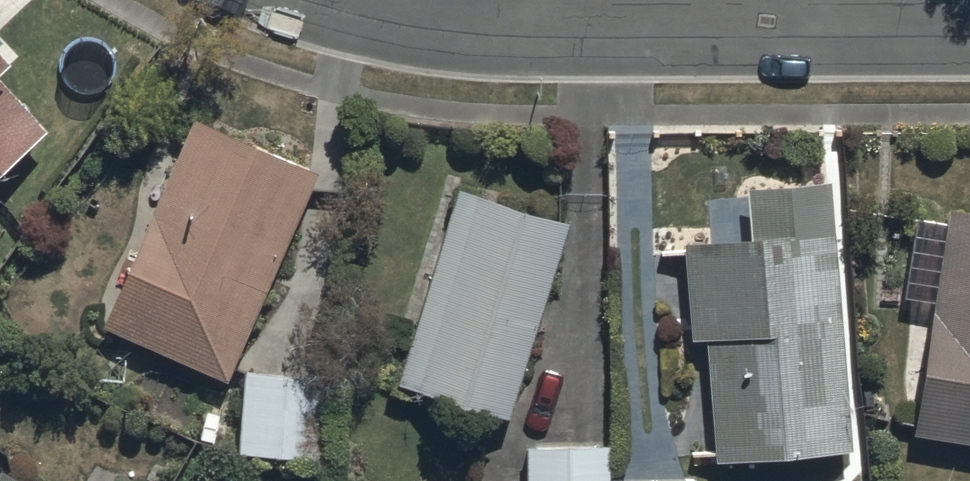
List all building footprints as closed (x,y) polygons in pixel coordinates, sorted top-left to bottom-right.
[(51,136),(9,90),(27,74),(0,44),(0,182),(51,136)] [(200,121),(107,329),(231,381),(323,175),(200,121)] [(711,471),(857,457),(828,181),(739,190),(745,243),(688,249),(711,471)] [(463,196),(396,393),(496,427),(563,230),(463,196)] [(969,452),(969,210),(954,208),(919,444),(969,452)] [(237,453),(320,460),(328,378),(245,370),(237,453)] [(605,445),(530,446),(531,480),(605,480),(605,445)] [(4,480),(25,480),(9,472),(4,480)]
